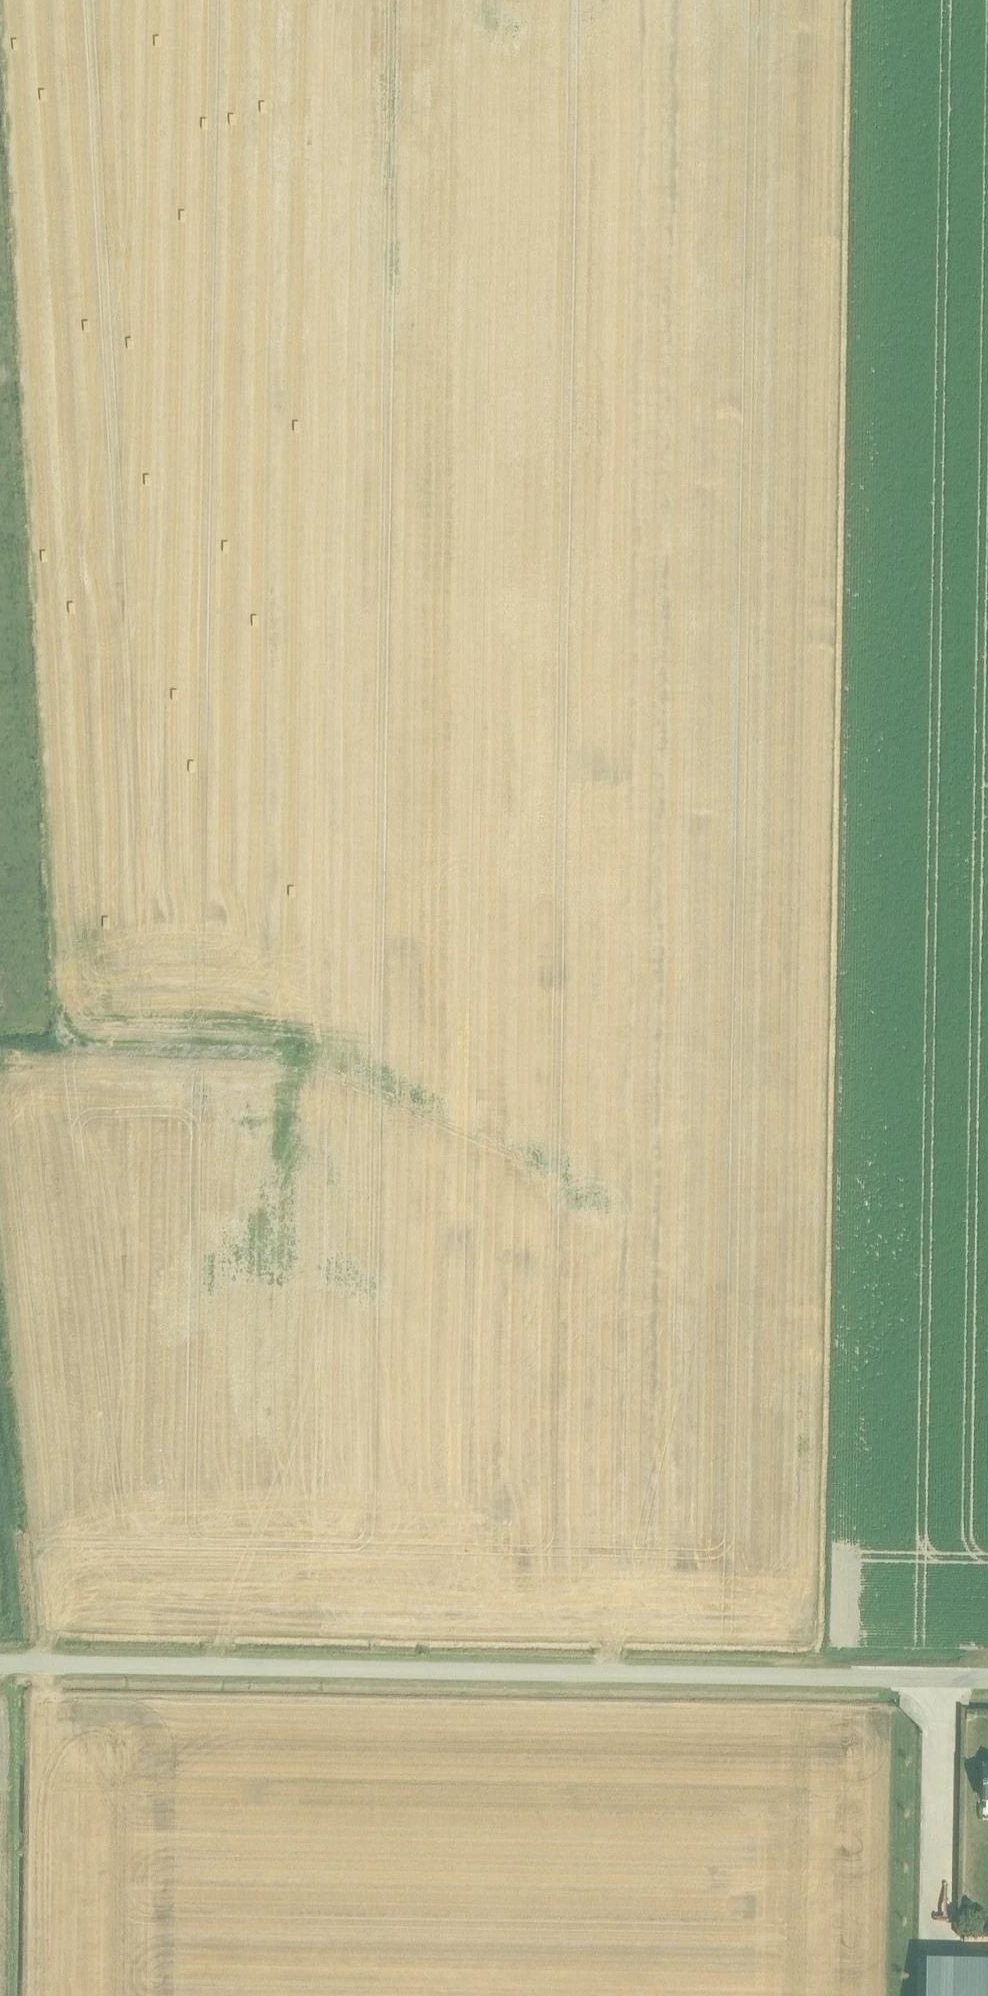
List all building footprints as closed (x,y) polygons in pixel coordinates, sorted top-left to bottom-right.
[(928,1962),(928,1995),(987,1995),(987,1963),(928,1962)]
